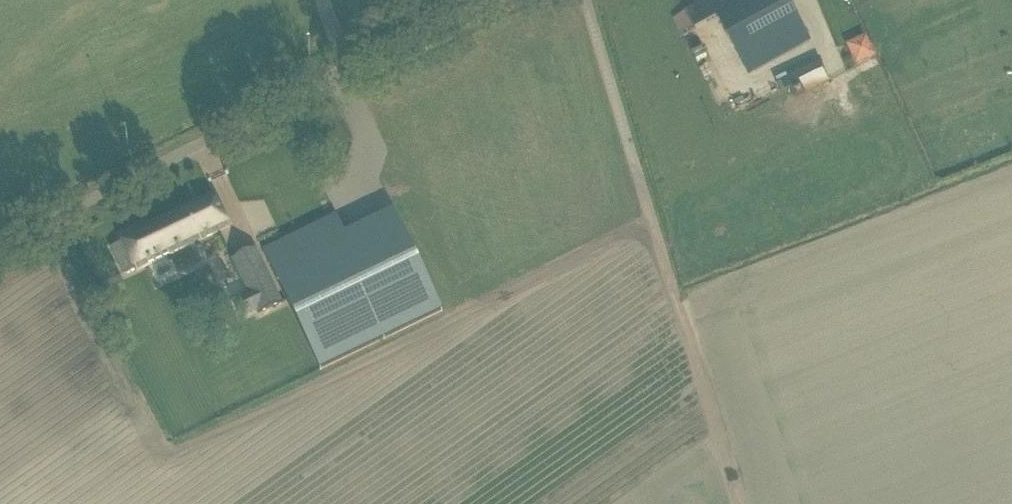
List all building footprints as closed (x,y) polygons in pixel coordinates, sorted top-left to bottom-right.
[(717,17),(748,76),(811,40),(793,6),(790,0),(746,0),(734,7),(717,17)] [(899,2),(906,16),(918,10),(912,0),(903,0),(899,2)] [(856,65),(878,54),(868,33),(845,44),(856,65)] [(794,69),(775,78),(781,90),(800,81),(794,69)] [(112,246),(121,264),(125,272),(135,267),(138,273),(190,247),(191,249),(194,247),(194,245),(230,227),(213,193),(146,226),(144,222),(119,234),(123,241),(112,246)] [(345,233),(337,215),(262,250),(320,369),(442,310),(394,209),(345,233)] [(220,265),(202,273),(224,320),(241,312),(220,265)] [(263,271),(244,280),(259,312),(279,303),(263,271)] [(194,322),(212,314),(196,276),(179,283),(189,305),(182,308),(185,317),(190,315),(191,316),(179,321),(183,333),(196,328),(194,322)]
